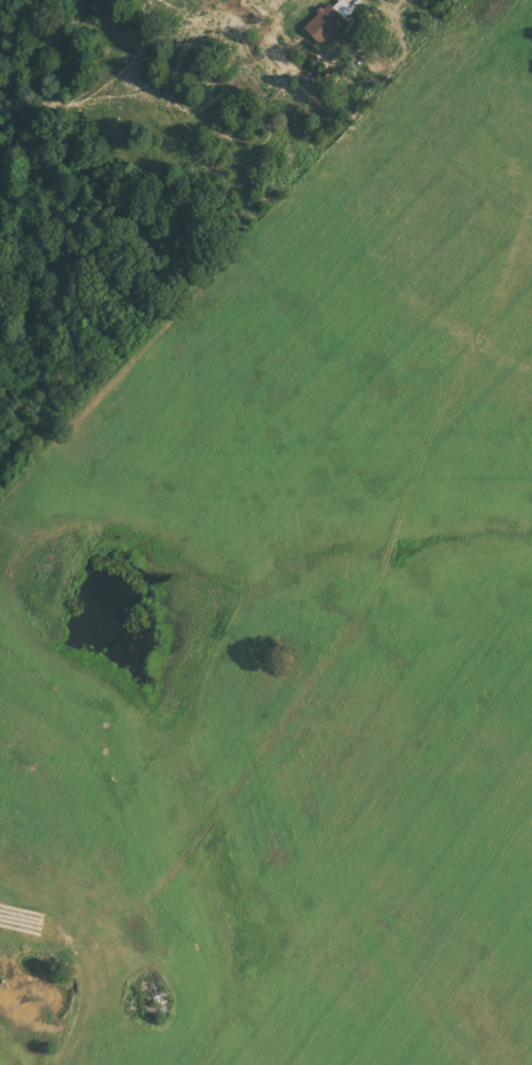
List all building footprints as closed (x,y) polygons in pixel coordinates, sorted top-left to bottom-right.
[(317,46),(353,12),(342,0),(333,0),(302,29),(317,46)]
